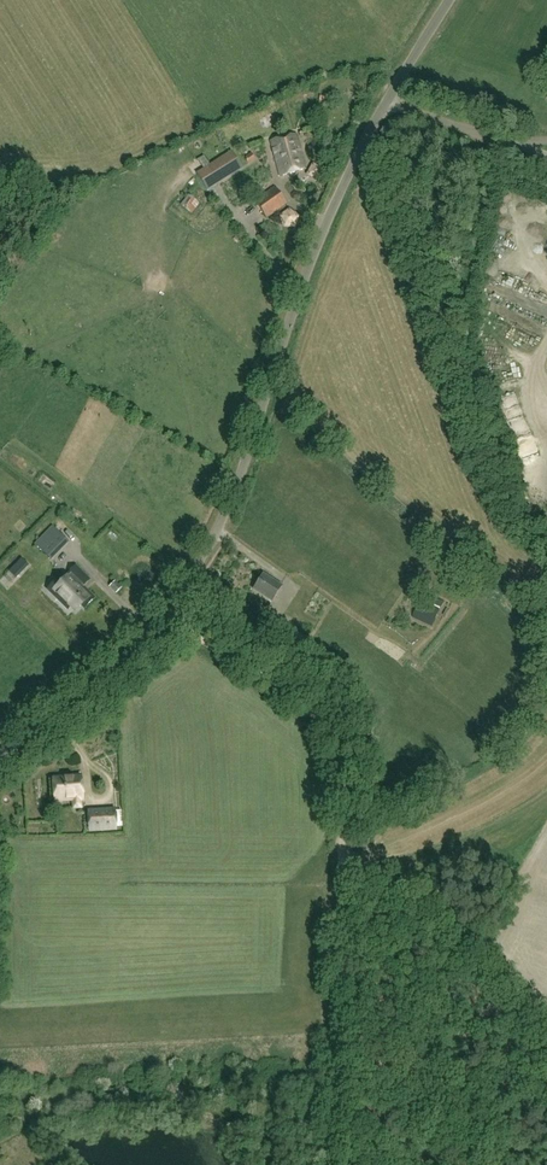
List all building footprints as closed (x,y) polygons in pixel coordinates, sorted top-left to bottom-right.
[(295,134),(271,141),(281,176),(305,169),(295,134)] [(241,168),(231,152),(198,173),(208,189),(241,168)] [(251,153),(244,157),(248,164),(255,160),(251,153)] [(308,160),(304,174),(316,177),(320,164),(308,160)] [(266,218),(287,205),(275,188),(255,201),(266,218)] [(199,204),(187,195),(180,206),(192,214),(199,204)] [(287,206),(278,214),(285,222),(294,213),(287,206)] [(53,527),(35,545),(48,557),(66,539),(53,527)] [(23,562),(33,559),(29,550),(20,554),(23,562)] [(71,607),(76,611),(82,605),(85,608),(94,598),(81,585),(88,578),(76,565),(68,573),(71,576),(69,578),(67,577),(54,590),(60,596),(57,599),(68,609),(71,607)] [(13,567),(9,571),(16,578),(20,574),(13,567)] [(263,574),(253,590),(272,602),(282,586),(263,574)] [(109,586),(116,594),(122,588),(115,581),(109,586)] [(413,618),(432,626),(439,610),(419,603),(413,618)] [(97,721),(75,732),(80,742),(102,731),(97,721)] [(80,799),(83,799),(82,777),(53,779),(55,801),(73,800),(73,808),(80,808),(80,799)] [(115,808),(87,811),(89,835),(117,833),(115,808)]
